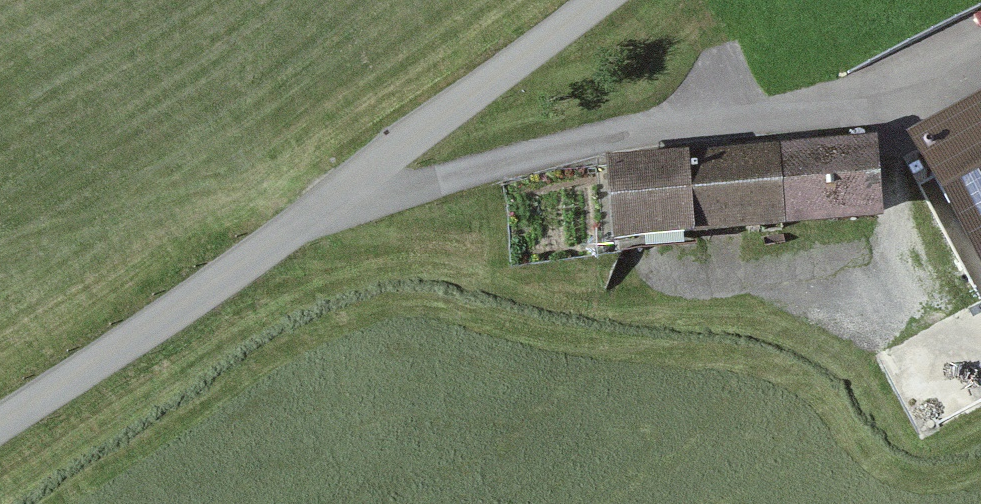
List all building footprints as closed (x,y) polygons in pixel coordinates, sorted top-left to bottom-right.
[(914,148),(980,264),(980,114),(914,148)] [(878,139),(612,162),(620,247),(885,223),(878,139)]
